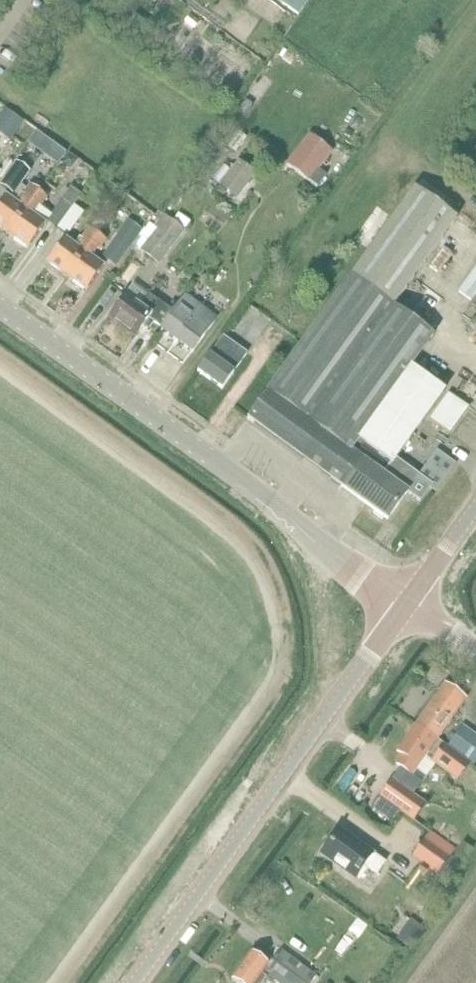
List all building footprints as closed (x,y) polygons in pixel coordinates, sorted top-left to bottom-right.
[(277,0),(290,10),(297,0),(277,0)] [(130,26),(127,30),(156,51),(159,48),(166,38),(160,34),(159,35),(149,28),(150,27),(136,17),(130,26)] [(0,119),(0,132),(11,140),(23,122),(6,110),(0,119)] [(309,136),(286,166),(316,189),(326,177),(318,171),(332,153),(309,136)] [(238,161),(218,187),(237,201),(257,176),(238,161)] [(16,162),(0,185),(0,186),(14,196),(31,172),(16,162)] [(451,166),(446,173),(457,181),(462,174),(451,166)] [(8,237),(39,194),(31,188),(23,199),(27,201),(21,209),(6,198),(0,206),(0,231),(8,237)] [(399,210),(248,419),(341,488),(359,464),(381,480),(396,460),(445,393),(411,369),(433,336),(393,307),(456,220),(414,189),(399,210)] [(48,222),(58,229),(79,199),(69,191),(57,206),(54,212),(51,216),(41,209),(47,200),(39,194),(8,237),(27,251),(45,227),(45,226),(48,222)] [(74,206),(58,229),(68,236),(84,213),(74,206)] [(168,219),(141,254),(159,267),(185,232),(168,219)] [(96,221),(88,231),(96,237),(104,226),(96,221)] [(127,231),(107,259),(117,266),(144,229),(133,221),(126,230),(127,231)] [(64,241),(47,265),(66,280),(97,238),(96,237),(88,231),(81,241),(79,240),(73,248),(64,241)] [(106,244),(97,238),(66,280),(86,294),(104,270),(89,258),(94,251),(99,254),(106,244)] [(261,261),(252,274),(260,279),(269,267),(261,261)] [(125,298),(109,321),(134,338),(142,326),(148,330),(152,325),(192,354),(215,321),(185,300),(175,314),(150,295),(135,284),(125,298)] [(223,337),(197,373),(222,392),(235,375),(234,374),(248,355),(223,337)] [(448,395),(429,421),(449,436),(468,409),(448,395)] [(359,464),(341,488),(386,522),(419,476),(396,460),(381,480),(359,464)] [(416,725),(438,741),(466,702),(448,690),(440,702),(435,699),(416,725)] [(403,756),(396,766),(399,768),(421,783),(423,784),(436,766),(458,782),(470,765),(442,745),(443,744),(438,741),(416,725),(397,752),(403,756)] [(474,766),(475,764),(475,736),(463,727),(448,748),(474,766)] [(412,796),(421,783),(399,768),(372,807),(393,822),(400,812),(413,821),(424,805),(412,796)] [(411,858),(437,876),(456,850),(430,831),(411,858)] [(384,864),(339,832),(322,857),(354,880),(364,867),(376,875),(384,864)] [(268,979),(274,982),(311,982),(316,977),(280,950),(269,966),(251,952),(231,980),(234,982),(264,982),(268,979)]
